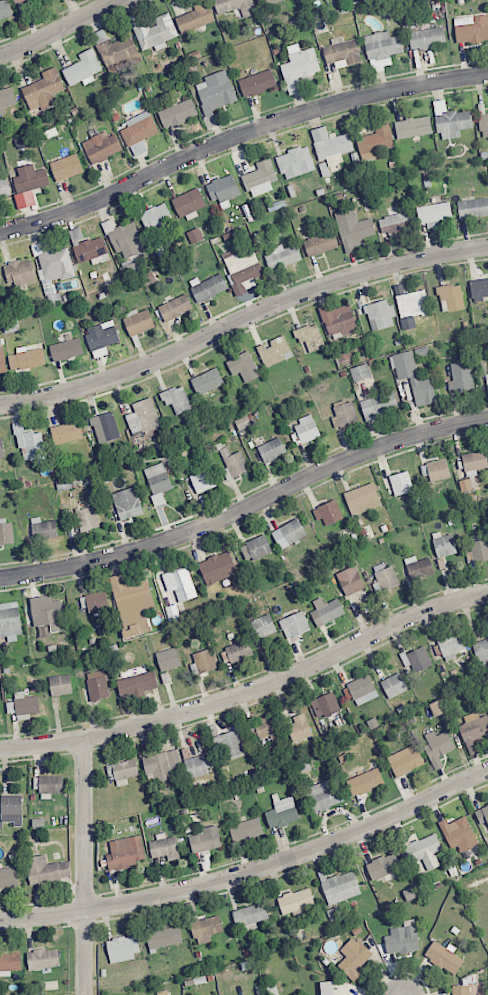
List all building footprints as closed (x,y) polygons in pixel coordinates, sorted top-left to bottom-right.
[(13,16),(8,0),(2,0),(0,1),(0,20),(13,16)] [(17,8),(35,0),(13,0),(17,8)] [(195,10),(175,18),(182,34),(215,20),(206,0),(203,0),(193,5),(195,10)] [(218,14),(240,8),(242,17),(256,13),(252,0),(214,0),(218,14)] [(178,35),(169,12),(155,18),(156,22),(134,31),(142,51),(154,46),(156,51),(167,46),(165,41),(178,35)] [(457,44),(487,40),(487,28),(486,14),(453,19),(457,44)] [(411,49),(445,46),(444,27),(420,29),(419,25),(408,26),(411,49)] [(404,52),(401,35),(390,37),(389,31),(364,35),(371,73),(384,71),(384,66),(392,65),(390,55),(404,52)] [(110,39),(97,45),(109,72),(141,58),(130,35),(112,43),(110,39)] [(360,63),(356,39),(343,41),(342,37),(331,39),(332,45),(323,47),(326,63),(345,60),(347,65),(360,63)] [(281,65),(288,95),(302,92),(299,78),(321,73),(314,47),(300,51),(298,43),(286,46),(290,62),(281,65)] [(78,54),(81,61),(62,70),(70,86),(81,81),(83,85),(95,80),(92,75),(102,70),(92,48),(78,54)] [(41,72),(43,79),(22,87),(30,110),(40,106),(41,109),(54,105),(51,94),(64,89),(56,67),(41,72)] [(207,117),(214,114),(212,110),(238,100),(226,69),(204,78),(205,81),(195,85),(207,117)] [(243,97),(277,88),(272,70),(238,79),(243,97)] [(11,85),(0,89),(0,115),(6,113),(5,107),(17,104),(11,85)] [(158,111),(164,129),(198,117),(192,99),(158,111)] [(434,101),(439,140),(461,137),(460,130),(473,128),(471,110),(447,113),(445,100),(434,101)] [(158,132),(148,110),(125,121),(128,127),(121,130),(133,157),(147,151),(142,140),(158,132)] [(480,137),(487,137),(487,113),(480,114),(480,137)] [(432,134),(430,116),(395,121),(397,139),(432,134)] [(374,127),(375,134),(357,137),(361,161),(383,157),(381,149),(393,147),(389,124),(374,127)] [(111,129),(82,142),(92,164),(121,151),(111,129)] [(354,151),(349,133),(335,137),(335,136),(313,142),(318,161),(327,159),(329,165),(343,161),(341,154),(354,151)] [(284,180),(315,169),(307,145),(276,156),(284,180)] [(50,161),(55,181),(83,174),(78,154),(50,161)] [(258,170),(242,176),(251,198),(272,190),(269,183),(278,180),(269,158),(256,163),(258,170)] [(21,175),(13,177),(17,194),(49,187),(45,169),(32,172),(31,167),(20,169),(21,175)] [(239,196),(234,175),(206,182),(211,201),(219,199),(220,202),(239,196)] [(11,196),(7,178),(0,179),(0,199),(11,196)] [(187,215),(189,219),(196,216),(194,210),(205,206),(199,188),(172,197),(178,218),(187,215)] [(487,197),(457,202),(459,219),(487,215),(487,198),(487,197)] [(421,236),(428,235),(428,229),(439,227),(437,220),(452,218),(450,202),(417,207),(421,236)] [(139,213),(147,231),(173,221),(166,203),(139,213)] [(381,233),(393,231),(393,232),(414,229),(412,212),(379,217),(381,233)] [(345,254),(355,251),(354,246),(365,243),(364,238),(375,234),(371,218),(358,221),(356,215),(337,221),(345,254)] [(125,259),(146,250),(134,221),(107,232),(116,253),(122,251),(125,259)] [(191,245),(204,239),(198,227),(186,233),(191,245)] [(303,240),(308,257),(338,249),(333,231),(303,240)] [(103,236),(76,244),(76,245),(72,246),(78,263),(90,259),(92,265),(110,260),(103,236)] [(296,244),(284,248),(283,246),(264,252),(270,271),(302,261),(296,244)] [(38,255),(41,269),(38,269),(44,297),(48,296),(50,306),(61,303),(59,292),(54,293),(51,282),(75,276),(68,248),(38,255)] [(224,258),(230,273),(227,274),(236,295),(256,287),(253,278),(263,274),(255,252),(247,255),(245,250),(224,258)] [(3,265),(9,287),(37,280),(32,258),(3,265)] [(156,282),(153,272),(140,275),(143,285),(156,282)] [(472,302),(483,301),(482,296),(487,296),(487,278),(471,279),(472,302)] [(441,312),(464,309),(461,284),(438,286),(441,312)] [(396,295),(401,330),(416,328),(414,316),(430,314),(426,290),(396,295)] [(193,310),(186,294),(158,306),(165,322),(193,310)] [(396,325),(389,299),(365,305),(371,331),(396,325)] [(332,309),(331,304),(320,307),(327,336),(342,332),(342,335),(356,332),(350,305),(332,309)] [(122,315),(131,337),(155,327),(148,309),(138,313),(136,308),(122,315)] [(85,329),(91,350),(120,342),(114,320),(85,329)] [(295,330),(302,354),(324,347),(317,323),(295,330)] [(257,346),(264,367),(292,358),(285,335),(267,341),(268,343),(257,346)] [(85,353),(80,337),(49,346),(54,362),(85,353)] [(43,346),(19,350),(20,354),(8,356),(11,371),(46,364),(43,346)] [(232,376),(240,372),(245,382),(260,375),(249,351),(226,362),(232,376)] [(416,407),(436,403),(432,378),(419,381),(413,351),(391,355),(396,380),(410,377),(416,407)] [(452,381),(448,381),(449,392),(474,390),(471,361),(450,363),(452,381)] [(350,369),(354,382),(371,376),(367,363),(350,369)] [(190,380),(198,396),(225,384),(217,367),(190,380)] [(160,392),(164,406),(173,404),(176,414),(191,409),(184,385),(160,392)] [(360,401),(365,420),(398,411),(392,386),(370,393),(372,398),(360,401)] [(132,404),(135,412),(126,415),(132,436),(161,426),(152,397),(132,404)] [(337,416),(332,418),(335,429),(358,422),(351,399),(333,405),(337,416)] [(101,429),(104,441),(120,437),(113,411),(90,417),(93,431),(101,429)] [(302,444),(321,436),(312,416),(293,423),(302,444)] [(82,438),(78,420),(50,427),(55,445),(82,438)] [(21,460),(45,456),(41,431),(25,433),(23,421),(15,423),(21,460)] [(257,447),(264,463),(287,454),(280,437),(257,447)] [(227,467),(222,470),(227,481),(249,470),(240,451),(223,459),(227,467)] [(464,474),(475,472),(475,469),(487,468),(487,467),(486,451),(462,454),(464,474)] [(426,462),(429,482),(449,478),(446,459),(426,462)] [(154,506),(163,504),(161,493),(172,490),(165,463),(145,468),(154,506)] [(216,487),(209,468),(190,474),(196,494),(216,487)] [(414,491),(407,471),(389,476),(395,497),(414,491)] [(367,503),(379,498),(373,482),(350,491),(358,513),(369,509),(367,503)] [(144,514),(136,487),(112,494),(120,521),(144,514)] [(322,518),(324,526),(343,520),(337,501),(311,509),(315,521),(322,518)] [(76,509),(80,531),(99,527),(95,506),(76,509)] [(32,518),(35,540),(58,537),(56,520),(40,522),(40,517),(32,518)] [(280,549),(307,535),(298,518),(271,532),(280,549)] [(0,521),(0,545),(15,543),(11,519),(0,521)] [(431,534),(438,558),(458,553),(452,534),(441,537),(440,531),(431,534)] [(249,561),(272,552),(265,534),(242,544),(249,561)] [(487,560),(487,539),(470,542),(475,563),(487,560)] [(198,562),(206,585),(238,574),(229,551),(198,562)] [(434,573),(428,557),(403,566),(409,582),(434,573)] [(175,590),(179,603),(197,597),(187,566),(162,575),(168,593),(175,590)] [(345,597),(365,589),(355,566),(336,574),(345,597)] [(380,591),(398,587),(394,567),(375,571),(380,591)] [(150,632),(145,611),(154,609),(148,579),(134,582),(133,578),(124,580),(123,574),(110,577),(123,638),(150,632)] [(80,595),(82,612),(104,610),(102,593),(80,595)] [(30,598),(33,626),(50,625),(51,632),(65,630),(62,600),(51,601),(51,595),(30,598)] [(317,627),(345,614),(337,598),(324,604),(321,597),(312,601),(316,609),(310,612),(317,627)] [(7,636),(7,640),(23,637),(17,601),(0,603),(0,637),(7,636)] [(310,631),(303,612),(279,619),(285,639),(310,631)] [(258,640),(277,632),(269,613),(250,621),(258,640)] [(454,652),(465,649),(461,633),(438,639),(444,661),(456,658),(454,652)] [(220,651),(227,666),(253,653),(246,639),(220,651)] [(478,665),(487,663),(487,639),(472,642),(478,665)] [(411,664),(414,672),(431,666),(425,646),(400,655),(404,666),(411,664)] [(157,651),(159,671),(179,668),(177,649),(157,651)] [(198,673),(217,669),(212,649),(193,653),(198,673)] [(91,701),(110,697),(104,670),(85,674),(91,701)] [(380,682),(389,699),(407,690),(399,672),(380,682)] [(120,699),(145,696),(145,689),(157,688),(156,673),(117,678),(120,699)] [(49,677),(51,696),(72,694),(70,674),(49,677)] [(378,697),(369,674),(346,684),(356,707),(378,697)] [(38,696),(24,697),(24,691),(13,692),(16,716),(40,713),(38,696)] [(317,719),(340,710),(333,692),(310,701),(317,719)] [(435,717),(448,711),(442,698),(429,704),(435,717)] [(487,734),(487,729),(480,710),(463,717),(466,723),(458,726),(470,756),(478,753),(473,740),(487,734)] [(312,736),(304,713),(293,717),(295,722),(287,725),(293,743),(312,736)] [(253,720),(258,739),(282,732),(277,714),(253,720)] [(214,737),(222,761),(245,754),(237,729),(214,737)] [(436,735),(434,731),(422,736),(432,761),(456,751),(447,731),(436,735)] [(396,777),(425,764),(415,744),(387,757),(396,777)] [(143,755),(145,775),(154,774),(155,782),(182,779),(179,751),(143,755)] [(188,778),(210,775),(206,755),(185,759),(188,778)] [(384,784),(378,768),(346,780),(352,796),(384,784)] [(63,793),(64,777),(34,777),(34,792),(63,793)] [(305,787),(311,812),(344,804),(338,778),(305,787)] [(22,827),(21,794),(1,795),(2,821),(14,821),(14,827),(22,827)] [(300,820),(293,796),(273,802),(275,809),(265,812),(270,830),(300,820)] [(484,832),(487,830),(487,805),(475,811),(484,832)] [(448,823),(447,820),(440,823),(449,849),(458,846),(460,852),(477,846),(466,816),(448,823)] [(229,826),(234,842),(263,834),(259,817),(229,826)] [(192,852),(221,849),(218,826),(195,828),(196,836),(190,836),(192,852)] [(155,834),(156,840),(149,842),(152,858),(167,855),(168,861),(180,858),(175,836),(166,838),(165,832),(155,834)] [(428,871),(440,865),(434,853),(442,849),(434,832),(406,846),(415,862),(422,859),(428,871)] [(109,840),(111,853),(106,854),(108,869),(145,863),(142,836),(109,840)] [(366,862),(371,880),(401,871),(395,853),(366,862)] [(30,885),(71,878),(68,861),(46,865),(44,855),(25,858),(30,885)] [(18,888),(16,868),(0,869),(0,889),(18,888)] [(329,906),(361,893),(352,870),(320,882),(329,906)] [(277,897),(282,915),(315,905),(310,888),(277,897)] [(263,902),(233,911),(238,927),(268,918),(263,902)] [(211,941),(210,935),(223,932),(219,915),(190,922),(196,945),(211,941)] [(385,936),(387,954),(419,951),(415,919),(403,920),(404,927),(390,928),(391,936),(385,936)] [(146,932),(149,949),(183,942),(180,925),(146,932)] [(110,962),(141,956),(137,934),(106,941),(110,962)] [(346,956),(337,966),(352,979),(374,955),(353,936),(340,950),(346,956)] [(455,975),(465,959),(433,940),(424,956),(455,975)] [(28,970),(60,967),(58,948),(27,951),(28,970)] [(21,970),(21,953),(0,954),(0,970),(21,970)] [(469,985),(452,985),(452,994),(469,994),(469,985)]
